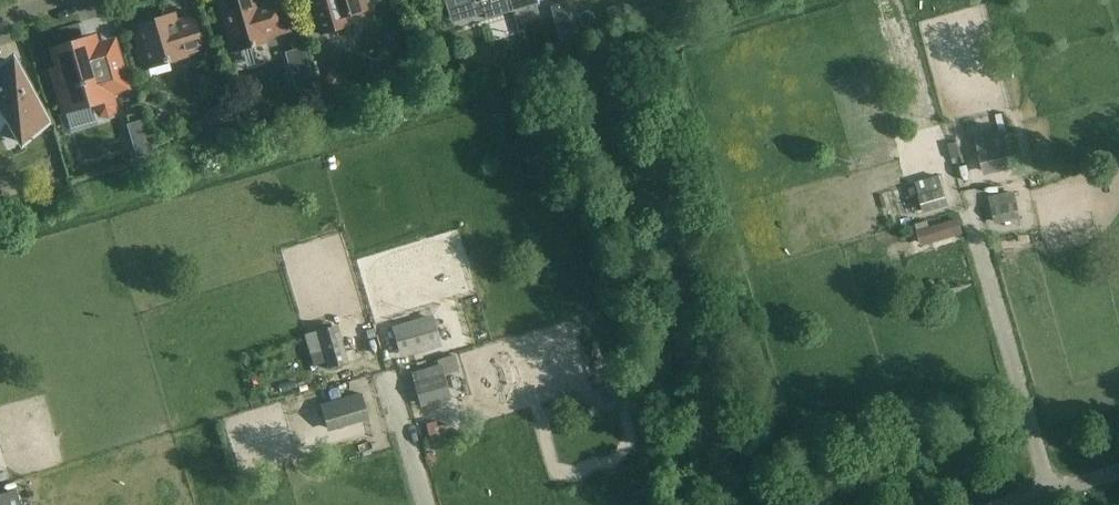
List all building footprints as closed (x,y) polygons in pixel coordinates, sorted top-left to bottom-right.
[(254,0),(220,0),(218,1),(233,51),(234,51),(233,49),(249,44),(249,46),(266,41),(264,37),(288,30),(279,0),(277,0),(264,4),(265,6),(256,9),(254,0)] [(319,34),(347,26),(344,16),(365,9),(362,0),(309,0),(319,34)] [(482,2),(487,19),(514,11),(510,0),(479,0),(482,2)] [(514,11),(540,4),(539,0),(510,0),(514,11)] [(185,54),(201,49),(192,18),(164,26),(161,17),(132,26),(138,46),(135,46),(142,69),(185,56),(185,54)] [(573,28),(570,18),(560,20),(563,31),(573,28)] [(109,93),(127,88),(116,52),(98,57),(97,54),(93,51),(90,52),(87,39),(52,49),(57,69),(51,71),(63,112),(90,104),(93,111),(98,118),(108,119),(114,112),(115,103),(114,97),(111,98),(109,93)] [(1,106),(1,109),(2,111),(3,114),(4,117),(5,119),(7,122),(10,120),(20,140),(46,127),(12,61),(0,67),(0,101),(1,103),(1,106)] [(321,85),(334,94),(344,78),(330,70),(321,85)] [(208,117),(208,120),(208,122),(209,125),(210,127),(212,129),(214,131),(217,132),(220,133),(222,133),(225,132),(228,131),(230,129),(232,127),(233,125),(234,122),(234,120),(234,117),(233,114),(232,112),(230,110),(228,108),(225,107),(222,107),(220,107),(217,107),(214,108),(212,110),(210,112),(209,114),(208,117)] [(127,125),(130,135),(146,130),(143,120),(127,125)] [(985,170),(1011,164),(1006,145),(1003,130),(976,136),(980,152),(980,151),(985,170)] [(920,196),(925,211),(947,204),(943,189),(939,175),(916,182),(920,196)] [(996,221),(1019,216),(1013,193),(991,198),(996,221)] [(958,215),(928,224),(927,220),(915,224),(920,241),(959,230),(962,228),(958,215)] [(393,331),(399,351),(439,340),(433,320),(393,331)] [(317,331),(328,368),(347,363),(344,352),(339,353),(332,326),(317,331)] [(352,356),(373,350),(371,341),(350,347),(352,356)] [(443,375),(413,384),(419,401),(448,392),(443,375)] [(327,427),(367,416),(360,393),(320,405),(327,427)] [(19,500),(16,489),(0,494),(0,504),(20,504),(19,500)]
